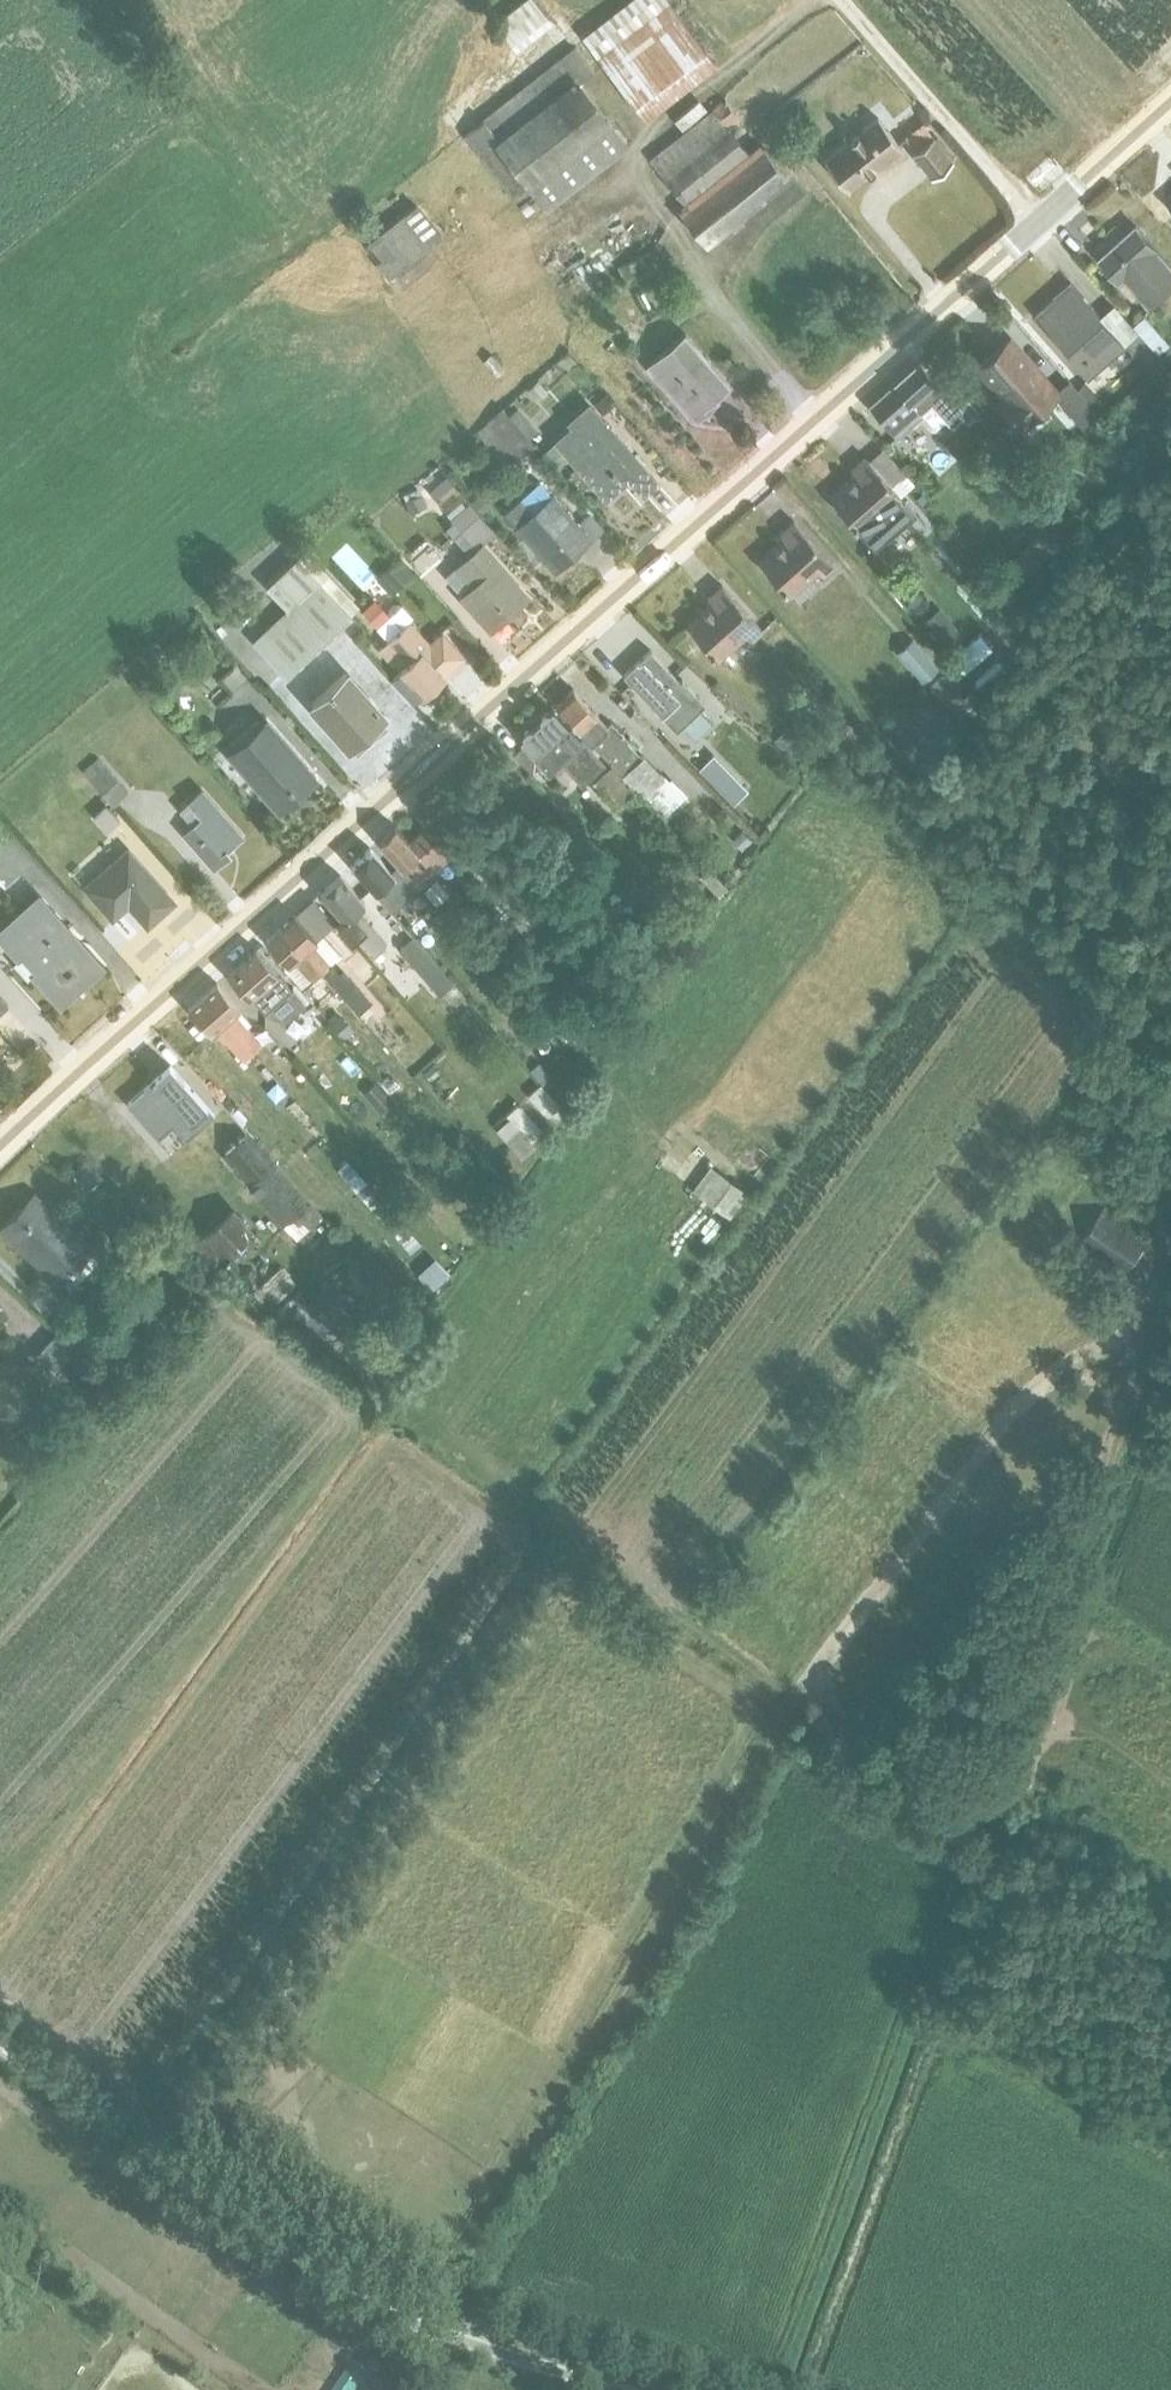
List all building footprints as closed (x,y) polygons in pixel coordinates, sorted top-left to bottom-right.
[(495,20),(517,47),(553,19),(537,0),(520,0),(495,20)] [(583,35),(645,116),(717,60),(671,0),(627,0),(583,35)] [(574,43),(463,132),(516,198),(531,186),(547,205),(629,141),(580,78),(593,68),(574,43)] [(712,105),(650,155),(684,199),(677,205),(707,244),(790,177),(760,139),(748,148),(732,128),(743,119),(726,97),(719,97),(711,104),(712,105)] [(699,97),(676,116),(683,124),(706,106),(699,97)] [(877,113),(823,157),(847,187),(902,144),(877,113)] [(915,146),(933,132),(923,119),(905,133),(915,146)] [(933,132),(915,146),(914,147),(915,149),(911,151),(929,176),(953,157),(940,141),(942,139),(937,133),(935,135),(933,132)] [(417,201),(362,244),(389,277),(443,233),(417,201)] [(1099,254),(1122,280),(1126,276),(1151,304),(1170,286),(1170,257),(1137,219),(1099,254)] [(650,247),(618,264),(626,279),(658,264),(650,247)] [(1167,358),(1135,321),(1116,300),(1103,312),(1073,277),(1034,310),(1091,373),(1128,340),(1153,370),(1167,358)] [(1167,358),(1170,354),(1170,338),(1146,311),(1135,321),(1167,358)] [(685,327),(645,362),(695,417),(719,396),(716,393),(732,379),(685,327)] [(1097,409),(1077,386),(1069,376),(1058,386),(1011,331),(973,364),(1000,394),(995,398),(1022,428),(1032,420),(1030,417),(1056,393),(1087,428),(1102,415),(1097,409)] [(941,386),(950,377),(929,350),(917,360),(941,386)] [(941,386),(917,360),(873,398),(901,430),(918,415),(929,428),(936,427),(946,418),(957,429),(979,408),(950,377),(941,386)] [(1077,386),(1097,409),(1105,402),(1086,379),(1077,386)] [(555,438),(542,449),(550,458),(563,447),(606,497),(629,476),(644,492),(660,478),(602,411),(614,401),(605,391),(593,402),(589,398),(567,418),(571,423),(554,437),(555,438)] [(529,434),(509,412),(503,405),(476,428),(509,466),(535,442),(529,434)] [(509,412),(529,434),(537,427),(518,405),(509,412)] [(868,457),(900,493),(914,480),(881,445),(868,457)] [(900,493),(868,457),(866,454),(851,466),(856,472),(830,494),(878,547),(917,513),(899,494),(900,493)] [(448,473),(429,488),(436,496),(454,480),(448,473)] [(593,536),(579,519),(540,478),(505,510),(516,524),(515,525),(555,570),(593,536)] [(418,485),(404,492),(407,499),(405,499),(411,511),(428,503),(418,485)] [(483,489),(472,498),(482,510),(494,501),(483,489)] [(477,545),(445,573),(461,591),(458,594),(490,630),(531,592),(484,540),(495,530),(469,500),(466,502),(461,497),(446,510),(477,545)] [(579,519),(593,536),(604,526),(590,510),(579,519)] [(783,534),(758,556),(791,593),(820,568),(825,573),(835,564),(792,516),(778,529),(783,534)] [(297,554),(351,612),(360,604),(305,546),(297,554)] [(351,612),(297,554),(266,583),(287,605),(252,638),(286,674),(351,612)] [(402,555),(379,575),(391,590),(414,569),(402,555)] [(711,597),(686,621),(719,657),(748,631),(754,636),(763,628),(720,579),(706,592),(711,597)] [(399,667),(424,692),(447,672),(445,670),(467,653),(442,627),(430,638),(409,617),(413,613),(402,602),(397,599),(393,600),(389,603),(389,608),(391,612),(377,624),(389,637),(379,646),(399,667)] [(940,604),(923,619),(948,647),(965,633),(940,604)] [(913,636),(897,650),(923,681),(939,667),(913,636)] [(650,647),(623,672),(676,727),(682,721),(696,736),(712,721),(698,706),(705,700),(682,676),(680,678),(650,647)] [(1000,655),(975,677),(985,689),(1010,667),(1000,655)] [(294,673),(313,694),(332,678),(314,657),(294,673)] [(349,666),(307,702),(348,748),(384,719),(383,717),(389,711),(349,666)] [(424,692),(399,667),(390,676),(414,702),(424,692)] [(943,672),(930,683),(950,705),(963,693),(943,672)] [(612,760),(637,786),(664,815),(688,792),(667,770),(665,772),(645,751),(642,754),(627,738),(629,737),(612,719),(608,722),(573,685),(556,701),(612,760)] [(971,687),(952,705),(962,716),(981,697),(971,687)] [(525,740),(514,751),(531,769),(541,760),(548,767),(559,757),(582,782),(606,759),(569,720),(567,720),(553,705),(549,707),(546,707),(540,712),(541,716),(531,724),(529,722),(522,729),(523,732),(520,735),(525,740)] [(232,745),(226,750),(278,810),(320,773),(267,714),(261,720),(257,715),(228,740),(232,745)] [(801,715),(793,722),(808,739),(816,732),(801,715)] [(789,723),(774,737),(787,752),(793,747),(797,751),(805,742),(789,723)] [(714,751),(698,765),(733,801),(748,787),(714,751)] [(98,755),(83,768),(115,803),(129,790),(98,755)] [(637,786),(612,760),(592,779),(618,806),(637,786)] [(201,814),(192,821),(183,830),(214,866),(231,851),(228,847),(246,833),(203,785),(187,798),(201,814)] [(201,814),(187,798),(178,805),(192,821),(201,814)] [(106,801),(93,813),(107,829),(121,817),(106,801)] [(504,816),(476,839),(488,853),(515,829),(504,816)] [(399,861),(419,884),(435,903),(449,890),(432,871),(452,852),(434,832),(426,823),(408,838),(394,823),(379,837),(399,861)] [(434,832),(452,852),(458,858),(468,850),(444,823),(434,832)] [(129,843),(82,885),(113,918),(128,904),(147,926),(178,898),(129,843)] [(419,884),(399,861),(391,868),(370,845),(351,862),(392,909),(419,884)] [(708,864),(698,873),(719,895),(729,885),(708,864)] [(340,871),(320,889),(343,916),(338,921),(352,937),(358,932),(374,951),(387,939),(358,906),(365,900),(340,871)] [(0,924),(0,937),(17,956),(13,960),(27,976),(31,972),(60,1004),(106,964),(40,890),(0,924)] [(280,924),(337,986),(359,1011),(373,998),(345,967),(341,971),(331,960),(341,952),(323,932),(336,921),(313,895),(280,924)] [(438,907),(426,917),(444,939),(457,929),(438,907)] [(337,986),(280,924),(266,937),(288,962),(284,966),(317,1004),(337,986)] [(412,932),(399,944),(441,992),(454,981),(412,932)] [(256,945),(227,971),(250,997),(253,994),(266,1009),(292,986),(256,945)] [(548,958),(529,966),(535,983),(555,976),(548,958)] [(576,972),(565,981),(587,1010),(599,1001),(576,972)] [(202,993),(253,1048),(262,1040),(236,1009),(240,1006),(217,980),(202,993)] [(8,1001),(0,992),(0,1009),(8,1001)] [(253,1048),(202,993),(188,1005),(211,1031),(216,1027),(243,1057),(253,1048)] [(463,993),(451,1003),(466,1020),(478,1010),(463,993)] [(334,1008),(326,1013),(352,1044),(359,1037),(352,1029),(355,1028),(340,1011),(338,1013),(334,1008)] [(248,1181),(275,1157),(161,1029),(142,1046),(168,1075),(165,1078),(196,1113),(191,1116),(248,1181)] [(537,1057),(531,1064),(560,1094),(566,1088),(537,1057)] [(386,1072),(380,1078),(398,1100),(403,1096),(394,1086),(401,1081),(392,1071),(388,1074),(386,1072)] [(377,1079),(364,1091),(380,1110),(394,1098),(377,1079)] [(541,1081),(529,1093),(548,1115),(560,1103),(541,1081)] [(519,1126),(531,1140),(544,1128),(519,1101),(507,1112),(519,1126)] [(531,1140),(519,1126),(506,1137),(522,1155),(535,1144),(531,1140)] [(196,1127),(170,1150),(190,1172),(216,1149),(196,1127)] [(275,1157),(248,1181),(261,1196),(259,1199),(281,1224),(285,1221),(298,1237),(324,1213),(275,1157)] [(709,1162),(691,1188),(731,1216),(743,1199),(741,1198),(747,1188),(709,1162)] [(0,1225),(0,1228),(59,1283),(63,1279),(71,1286),(100,1257),(92,1249),(96,1245),(35,1188),(0,1225)] [(234,1204),(186,1248),(199,1262),(205,1257),(243,1298),(245,1296),(260,1311),(297,1281),(234,1204)] [(1107,1204),(1080,1240),(1124,1272),(1132,1262),(1135,1264),(1146,1248),(1143,1246),(1151,1235),(1107,1204)] [(56,1329),(85,1356),(108,1330),(79,1305),(56,1329)] [(85,1356),(56,1329),(37,1351),(38,1352),(37,1352),(56,1371),(57,1369),(69,1380),(89,1359),(85,1356)]
